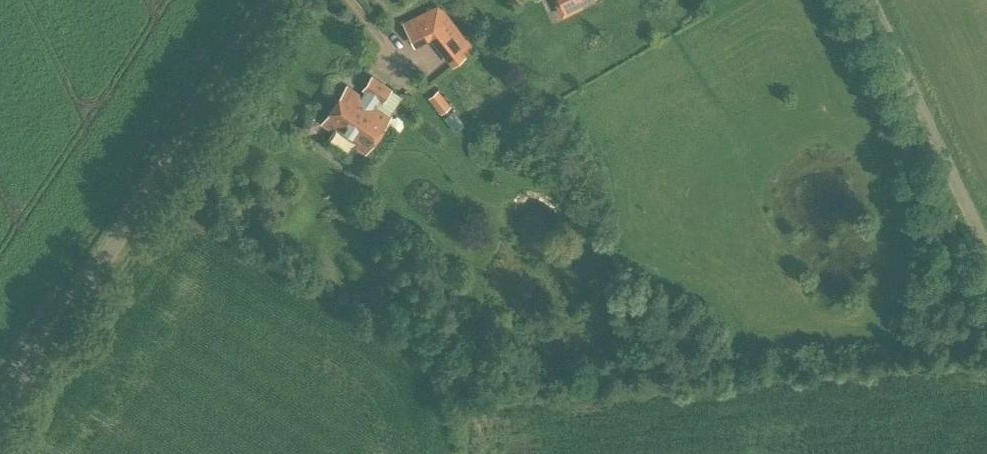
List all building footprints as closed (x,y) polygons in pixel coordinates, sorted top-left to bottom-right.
[(472,48),(437,4),(402,21),(414,46),(430,38),(452,66),(472,48)] [(401,95),(391,89),(392,87),(371,74),(362,89),(364,90),(362,94),(346,84),(339,95),(337,94),(327,110),(328,111),(320,124),(332,132),(335,128),(355,141),(352,145),(366,154),(392,114),(389,112),(401,95)] [(451,105),(438,89),(428,97),(441,113),(451,105)]
